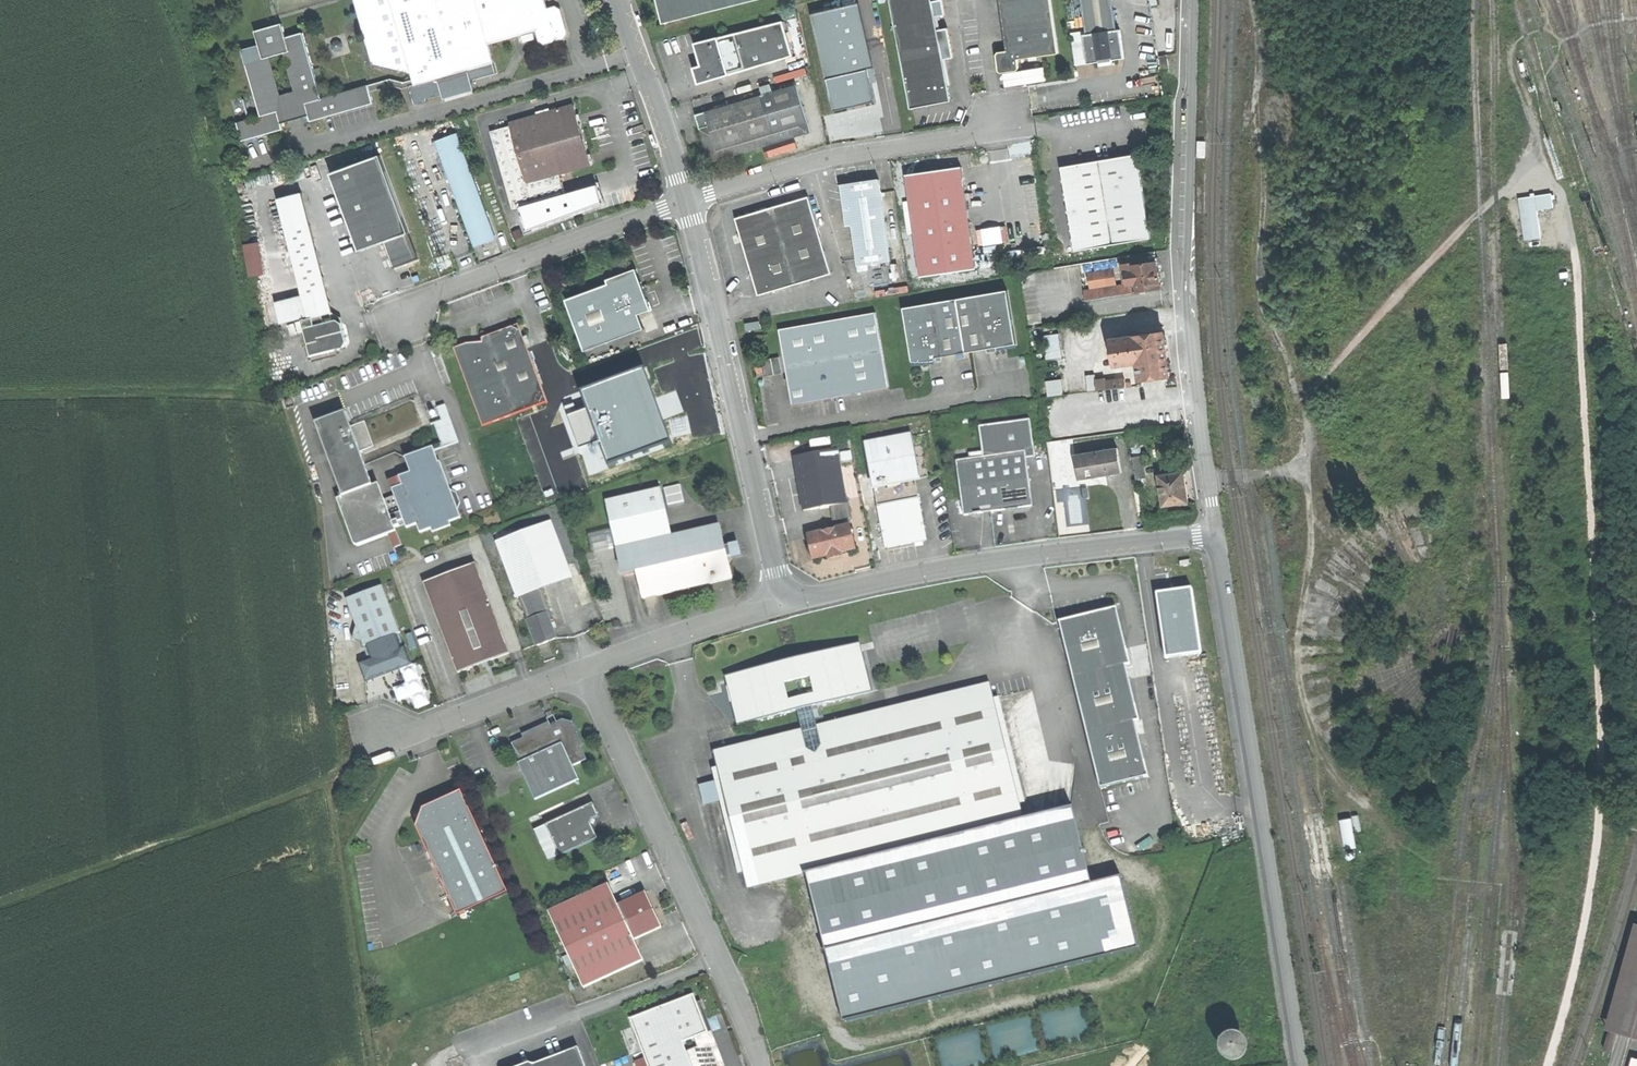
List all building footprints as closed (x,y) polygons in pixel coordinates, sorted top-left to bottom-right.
[(411,67),(392,0),(356,0),(373,59),(411,67)] [(411,67),(415,82),(495,59),(490,41),(537,28),(552,23),(547,6),(538,8),(535,0),(392,0),(411,67)] [(538,8),(547,6),(546,0),(535,0),(538,8)] [(665,25),(760,0),(658,0),(665,25)] [(913,108),(933,105),(953,102),(945,59),(954,57),(948,26),(939,27),(937,15),(947,14),(944,0),(894,0),(913,108)] [(1009,48),(999,49),(997,53),(998,65),(1003,68),(1015,66),(1017,63),(1016,56),(1035,53),(1058,50),(1051,0),(1002,0),(1009,48)] [(1087,33),(1083,34),(1087,63),(1099,61),(1099,58),(1112,56),(1112,59),(1124,57),(1121,29),(1117,30),(1113,0),(1082,0),(1087,33)] [(556,3),(547,6),(552,23),(537,28),(540,39),(547,41),(568,35),(569,29),(561,4),(556,3)] [(814,15),(818,32),(867,21),(864,4),(846,8),(848,17),(836,20),(834,11),(814,15)] [(846,8),(834,11),(836,20),(848,17),(846,8)] [(239,120),(244,138),(285,126),(282,117),(284,112),(294,109),(303,106),(309,109),(312,118),(376,100),(371,82),(323,95),(304,29),(287,34),(283,20),(255,28),(259,42),(242,47),(261,114),(239,120)] [(867,21),(818,32),(836,110),(856,105),(878,100),(871,70),(878,68),(867,21)] [(781,22),(696,47),(703,71),(698,72),(695,76),(697,83),(703,84),(709,82),(711,75),(721,72),(723,78),(792,58),(781,22)] [(1161,70),(1171,68),(1169,52),(1159,54),(1161,70)] [(717,80),(723,78),(721,72),(711,75),(709,82),(717,80)] [(797,84),(715,108),(727,147),(809,123),(797,84)] [(575,105),(512,123),(513,125),(529,182),(561,173),(592,164),(584,136),(575,105)] [(812,133),(809,123),(727,147),(715,108),(706,111),(714,138),(721,161),(812,133)] [(567,193),(561,173),(529,182),(513,125),(493,131),(515,208),(567,193)] [(460,133),(438,141),(475,242),(488,238),(498,234),(460,133)] [(1094,161),(1062,166),(1077,251),(1153,238),(1139,153),(1094,161)] [(333,173),(362,250),(386,241),(396,268),(409,263),(421,259),(382,155),(333,173)] [(928,169),(904,173),(920,275),(966,268),(953,182),(951,166),(936,168),(928,169)] [(857,180),(838,183),(844,219),(851,218),(852,225),(858,266),(870,264),(889,261),(877,177),(857,180)] [(1552,194),(1519,199),(1525,240),(1541,237),(1537,210),(1554,208),(1552,194)] [(805,198),(736,220),(749,260),(761,298),(830,275),(805,198)] [(845,226),(852,225),(851,218),(844,219),(845,226)] [(310,223),(287,229),(309,316),(301,318),(310,353),(347,344),(349,339),(344,319),(340,317),(325,321),(323,313),(333,310),(310,223)] [(251,275),(268,274),(265,241),(248,242),(251,275)] [(1133,255),(1135,265),(1159,261),(1158,251),(1133,255)] [(1135,265),(1132,265),(1133,271),(1135,283),(1136,292),(1164,288),(1162,276),(1159,261),(1135,265)] [(1123,272),(1126,272),(1133,271),(1132,265),(1132,263),(1130,264),(1122,265),(1123,272)] [(565,302),(584,352),(645,330),(640,316),(653,311),(645,289),(638,269),(607,280),(609,286),(565,302)] [(1095,286),(1119,282),(1117,270),(1093,274),(1095,286)] [(1126,272),(1128,284),(1135,283),(1133,271),(1126,272)] [(1089,300),(1136,292),(1135,283),(1128,284),(1087,291),(1089,300)] [(1008,288),(958,297),(967,350),(991,346),(1017,342),(1008,288)] [(958,297),(903,306),(913,362),(923,361),(936,359),(936,355),(967,350),(958,297)] [(872,313),(776,329),(781,356),(783,373),(789,405),(885,389),(872,313)] [(747,322),(749,330),(761,327),(759,320),(747,322)] [(520,324),(482,338),(483,342),(477,342),(469,342),(454,348),(483,427),(549,402),(520,324)] [(1160,330),(1146,332),(1150,358),(1140,360),(1142,378),(1168,374),(1172,369),(1170,351),(1167,335),(1160,330)] [(1146,332),(1114,337),(1118,363),(1140,360),(1150,358),(1146,332)] [(1045,337),(1047,354),(1063,352),(1061,335),(1045,337)] [(763,377),(783,373),(781,356),(760,359),(762,369),(763,377)] [(673,445),(645,370),(582,393),(589,410),(569,417),(581,448),(601,441),(611,468),(673,445)] [(1099,376),(1101,389),(1110,388),(1109,378),(1109,375),(1099,376)] [(1127,376),(1109,378),(1110,388),(1128,385),(1127,379),(1127,376)] [(1065,378),(1048,380),(1049,395),(1066,393),(1065,378)] [(353,419),(366,451),(434,423),(420,390),(353,419)] [(438,405),(444,417),(448,428),(444,429),(452,443),(463,439),(446,400),(438,405)] [(317,423),(334,464),(363,452),(346,411),(317,423)] [(444,440),(436,443),(439,449),(452,443),(444,429),(448,428),(444,417),(437,420),(444,440)] [(981,450),(981,457),(1027,450),(1037,449),(1033,417),(980,425),(984,450),(981,450)] [(877,506),(920,499),(916,478),(913,458),(910,459),(908,451),(912,450),(910,434),(866,442),(877,506)] [(395,489),(397,494),(409,523),(411,527),(422,523),(425,531),(440,525),(453,520),(466,514),(461,503),(455,487),(439,449),(436,443),(421,449),(408,455),(414,470),(403,475),(406,484),(395,489)] [(1081,475),(1081,478),(1102,474),(1125,471),(1120,446),(1077,453),(1077,454),(1081,475)] [(804,508),(847,501),(837,447),(794,455),(804,508)] [(1035,504),(1027,450),(981,457),(956,460),(964,515),(971,514),(975,517),(977,512),(993,510),(1010,508),(1014,511),(1017,507),(1035,504)] [(376,485),(363,452),(334,464),(347,497),(376,485)] [(1069,477),(1081,475),(1077,454),(1065,456),(1069,477)] [(925,456),(913,458),(916,478),(928,476),(925,456)] [(1132,457),(1136,479),(1144,477),(1140,456),(1132,457)] [(1159,475),(1162,505),(1187,501),(1185,487),(1183,477),(1183,472),(1159,475)] [(391,480),(395,489),(406,484),(403,475),(391,480)] [(382,482),(376,485),(347,497),(342,499),(361,546),(393,533),(402,529),(400,526),(409,523),(397,494),(388,497),(382,482)] [(462,487),(455,487),(461,503),(466,497),(462,487)] [(616,548),(631,545),(672,535),(661,489),(605,502),(616,548)] [(1068,499),(1071,523),(1084,522),(1081,497),(1068,499)] [(926,538),(920,499),(877,506),(884,546),(906,542),(926,538)] [(455,524),(453,520),(440,525),(442,529),(455,524)] [(500,541),(521,598),(550,587),(574,578),(553,521),(500,541)] [(807,531),(812,556),(829,553),(843,550),(856,547),(851,523),(807,531)] [(638,574),(644,600),(731,580),(726,560),(724,548),(718,524),(672,535),(631,545),(638,574)] [(407,543),(402,529),(393,533),(399,547),(407,543)] [(623,578),(638,574),(631,545),(616,548),(623,578)] [(738,545),(724,548),(726,560),(740,557),(739,550),(738,545)] [(426,584),(460,672),(485,663),(510,653),(477,565),(426,584)] [(383,586),(348,599),(359,626),(354,638),(364,641),(371,661),(404,648),(398,634),(401,633),(383,586)] [(1192,586),(1157,592),(1167,658),(1202,653),(1192,586)] [(1117,604),(1059,619),(1062,629),(1102,785),(1150,772),(1137,719),(1141,718),(1127,663),(1132,662),(1117,604)] [(529,620),(538,645),(558,638),(548,613),(529,620)] [(727,675),(729,683),(862,649),(860,641),(787,660),(727,675)] [(406,647),(404,648),(371,661),(360,665),(367,683),(391,674),(413,666),(406,647)] [(729,683),(739,724),(799,709),(814,706),(873,691),(862,649),(729,683)] [(804,732),(717,754),(750,884),(807,869),(1026,814),(993,684),(820,728),(804,732)] [(799,709),(804,732),(820,728),(814,706),(799,709)] [(520,761),(536,797),(582,777),(576,763),(590,757),(585,746),(585,739),(577,720),(565,716),(558,720),(560,724),(554,726),(551,719),(538,725),(524,731),(526,736),(515,741),(523,759),(520,761)] [(459,913),(511,890),(465,787),(442,797),(425,805),(418,822),(459,913)] [(1383,803),(1386,796),(1373,789),(1369,796),(1383,803)] [(536,827),(550,859),(599,836),(594,825),(591,818),(602,813),(596,800),(536,827)] [(1026,814),(807,869),(827,951),(1092,884),(1072,804),(1026,814)] [(1347,848),(1361,847),(1359,831),(1363,830),(1362,816),(1344,818),(1347,848)] [(1092,884),(827,951),(845,1023),(1141,948),(1123,876),(1092,884)] [(550,910),(585,986),(644,958),(635,938),(663,925),(660,918),(657,912),(653,914),(648,903),(653,901),(650,895),(648,890),(619,903),(610,882),(550,910)] [(1610,1028),(1615,1029),(1636,1035),(1636,928),(1610,1028)] [(684,1041),(709,1031),(704,1018),(700,1007),(704,1006),(701,998),(690,1002),(687,996),(632,1016),(650,1065),(693,1065),(684,1041)] [(1086,998),(1038,1010),(1048,1049),(1096,1037),(1086,998)] [(1033,1011),(986,1023),(996,1063),(1044,1050),(1033,1011)] [(632,1016),(615,1022),(620,1034),(617,1035),(621,1047),(625,1046),(632,1065),(650,1065),(632,1016)] [(933,1036),(941,1065),(981,1065),(991,1063),(981,1024),(933,1036)] [(709,1031),(684,1041),(693,1065),(725,1065),(715,1040),(712,1041),(709,1031)] [(1235,1058),(1241,1054),(1242,1046),(1238,1040),(1230,1039),(1224,1043),(1223,1051),(1227,1057),(1235,1058)] [(579,1045),(534,1063),(528,1060),(517,1064),(513,1065),(587,1065),(579,1045)]
